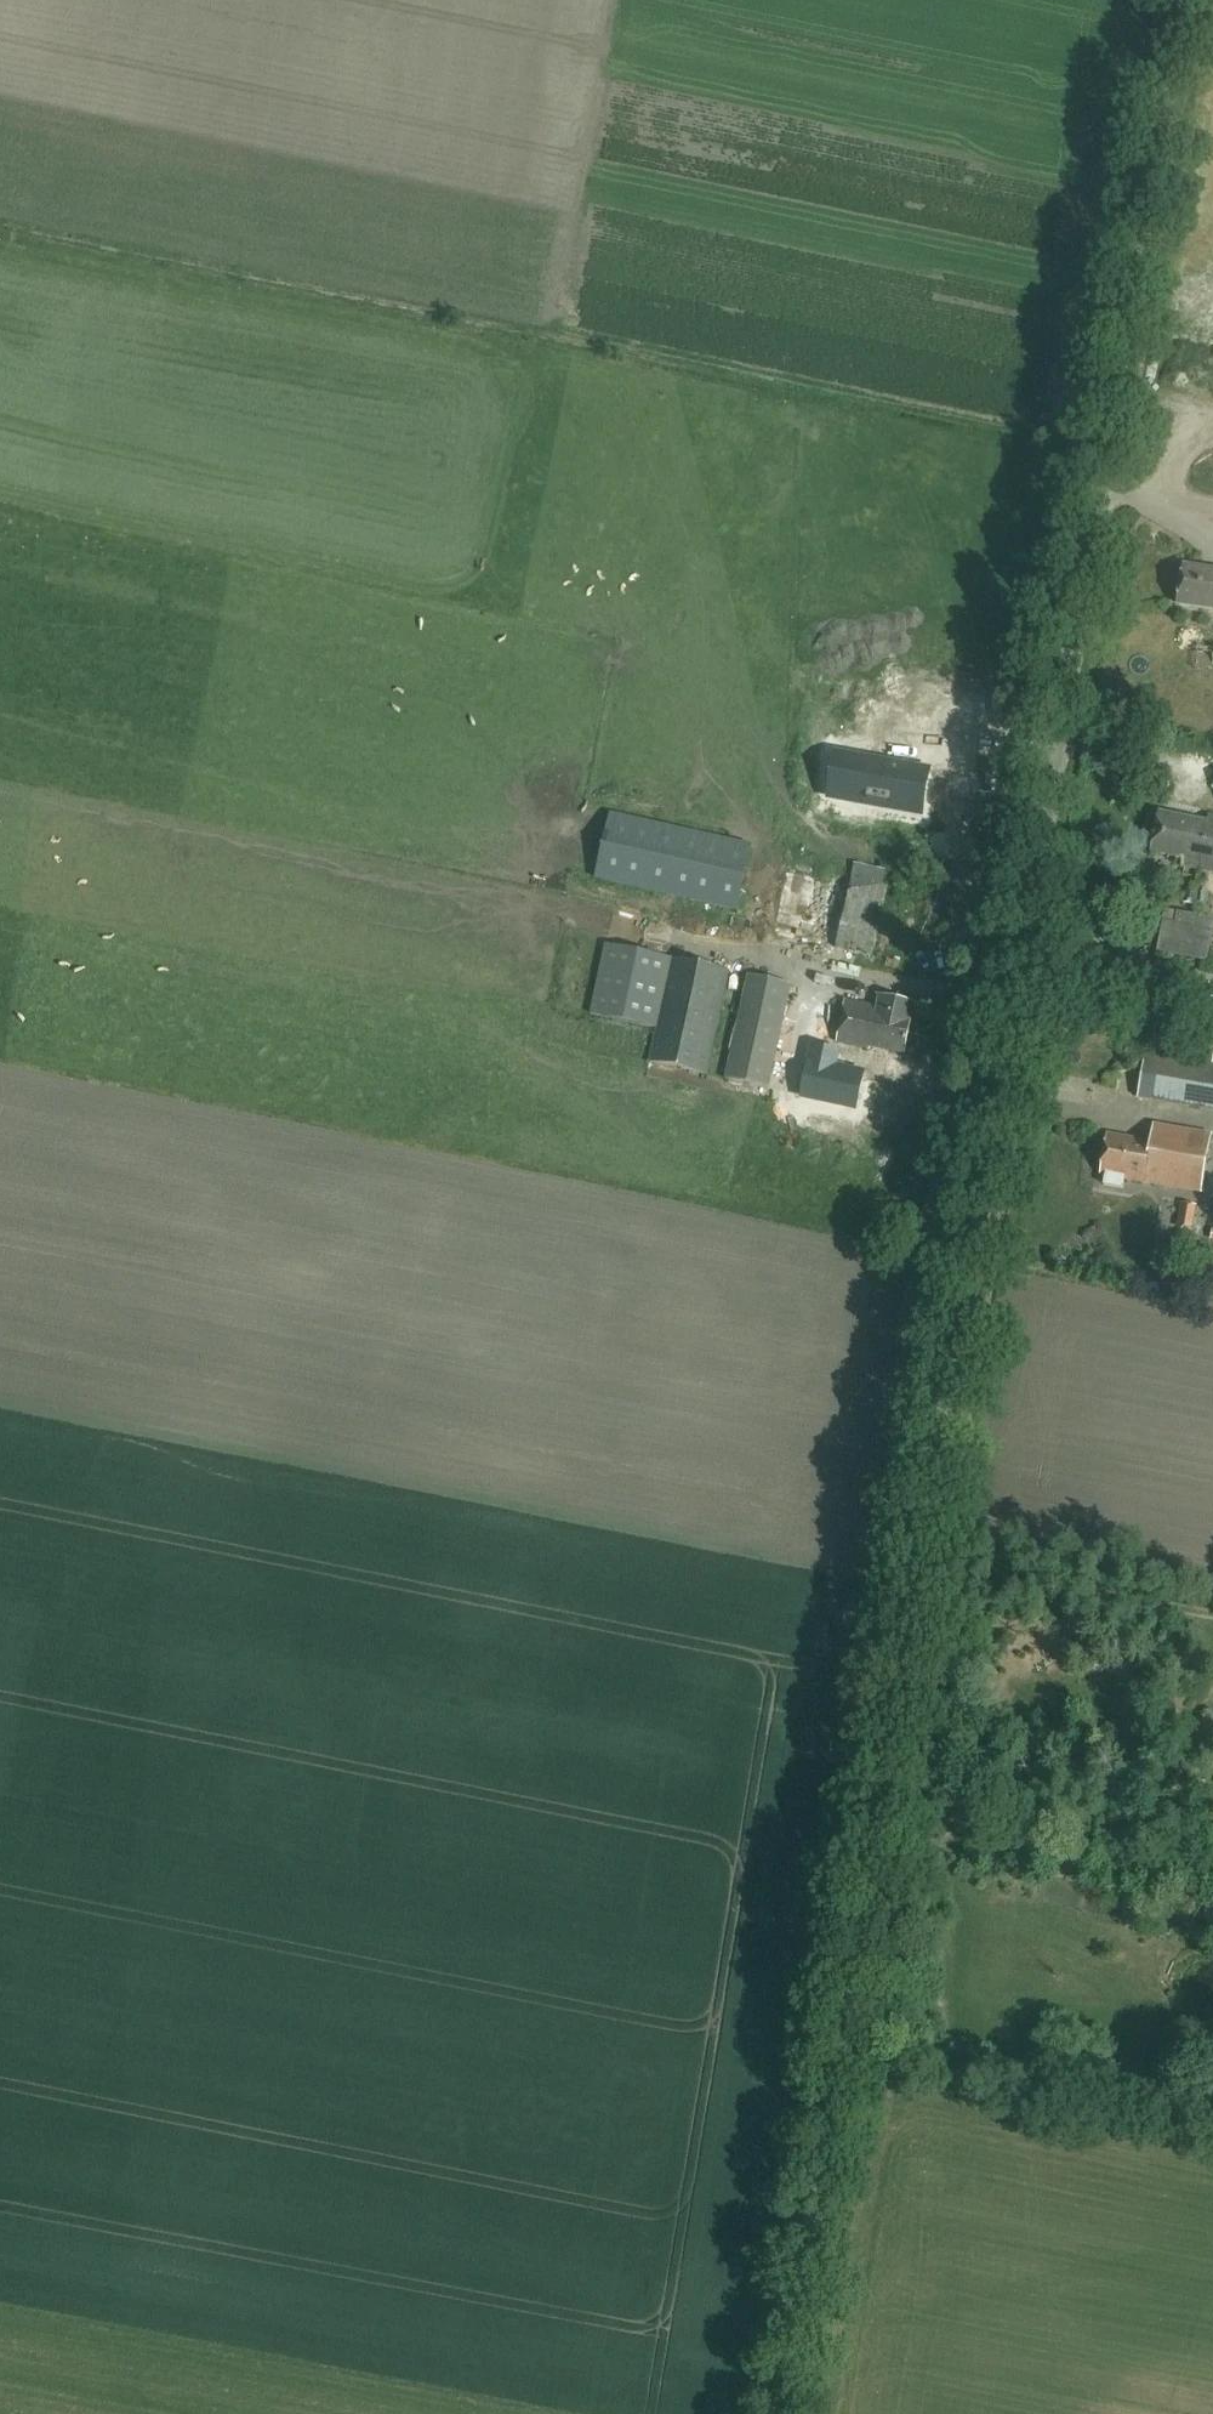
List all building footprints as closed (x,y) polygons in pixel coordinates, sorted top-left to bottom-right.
[(1184,565),(1178,603),(1212,608),(1212,569),(1184,565)] [(923,817),(931,774),(839,756),(830,799),(923,817)] [(1182,865),(1212,872),(1212,815),(1209,814),(1208,822),(1160,812),(1152,850),(1183,857),(1182,865)] [(596,877),(737,910),(752,845),(610,813),(596,877)] [(852,879),(838,947),(871,953),(885,886),(852,879)] [(1163,920),(1157,952),(1207,962),(1212,934),(1212,919),(1197,916),(1178,912),(1174,922),(1163,920)] [(589,1020),(656,1033),(670,963),(603,949),(589,1020)] [(727,974),(670,963),(656,1033),(649,1067),(706,1078),(727,974)] [(784,986),(741,977),(720,1081),(763,1090),(784,986)] [(870,1049),(871,1045),(904,1053),(914,1002),(880,995),(877,1007),(846,1000),(837,1042),(870,1049)] [(810,1043),(800,1098),(857,1111),(866,1070),(839,1064),(842,1050),(810,1043)] [(1167,1057),(1146,1053),(1139,1096),(1160,1100),(1167,1057)] [(1160,1100),(1181,1104),(1189,1061),(1167,1057),(1160,1100)] [(1189,1061),(1181,1104),(1212,1110),(1212,1065),(1189,1061)] [(1101,1173),(1105,1173),(1104,1184),(1123,1187),(1124,1177),(1201,1190),(1210,1134),(1153,1125),(1150,1140),(1108,1133),(1101,1173)] [(1183,1205),(1179,1228),(1191,1229),(1195,1206),(1183,1205)]
